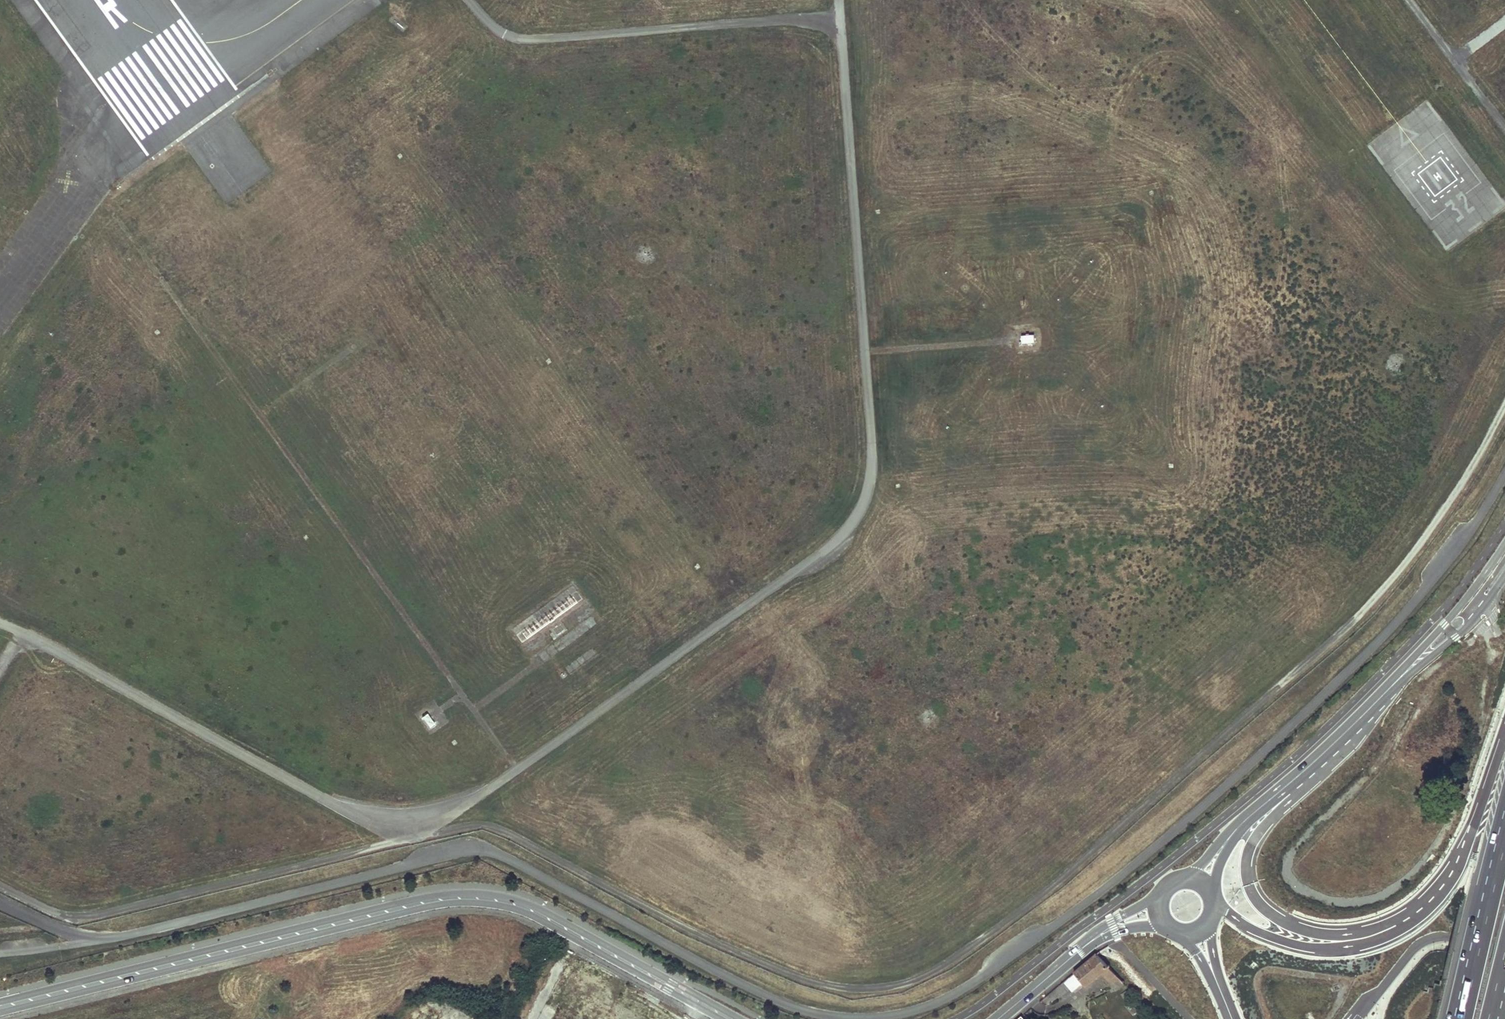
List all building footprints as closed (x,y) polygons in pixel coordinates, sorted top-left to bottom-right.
[(1111,970),(1108,966),(1096,954),(1081,966),(1064,981),(1069,988),(1080,979),(1082,982),(1085,985),(1103,970),(1107,974),(1111,970)] [(1124,983),(1123,982),(1117,976),(1110,982),(1117,990),(1124,983)] [(1064,981),(1055,989),(1063,998),(1082,982),(1080,979),(1069,988),(1064,981)]
